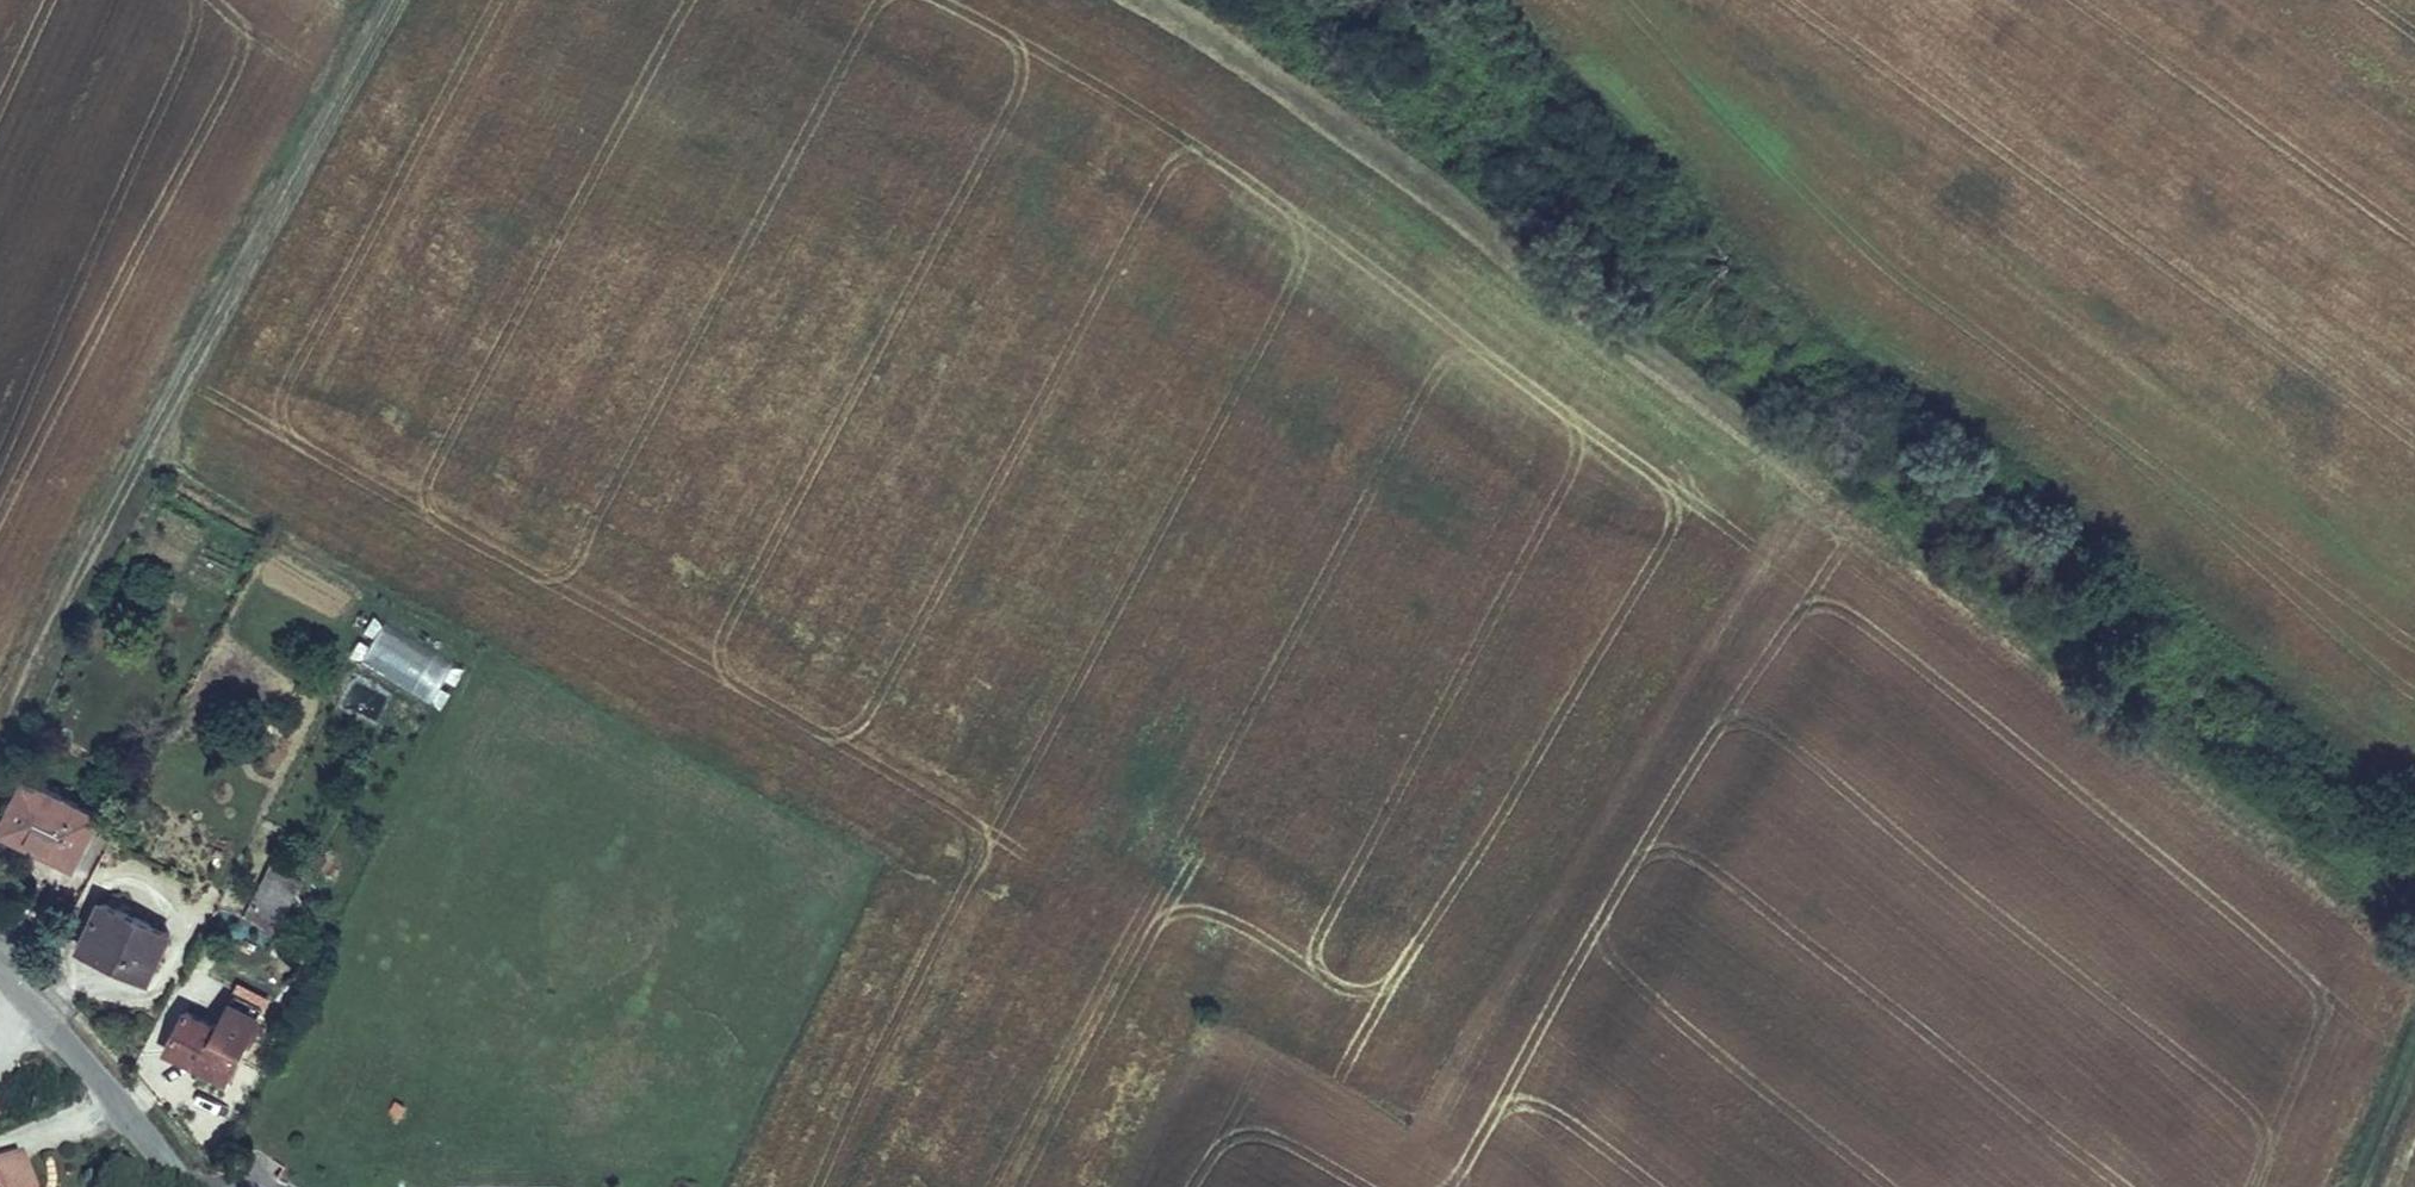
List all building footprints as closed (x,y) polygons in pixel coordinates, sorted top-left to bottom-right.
[(383,620),(359,664),(430,703),(455,660),(383,620)] [(28,769),(0,827),(83,870),(111,809),(28,769)] [(301,886),(268,869),(247,911),(281,927),(301,886)] [(151,981),(180,926),(104,890),(74,944),(151,981)] [(229,1083),(265,1010),(232,994),(219,1017),(186,1004),(165,1049),(229,1083)] [(24,1154),(0,1163),(0,1186),(37,1186),(24,1154)]
